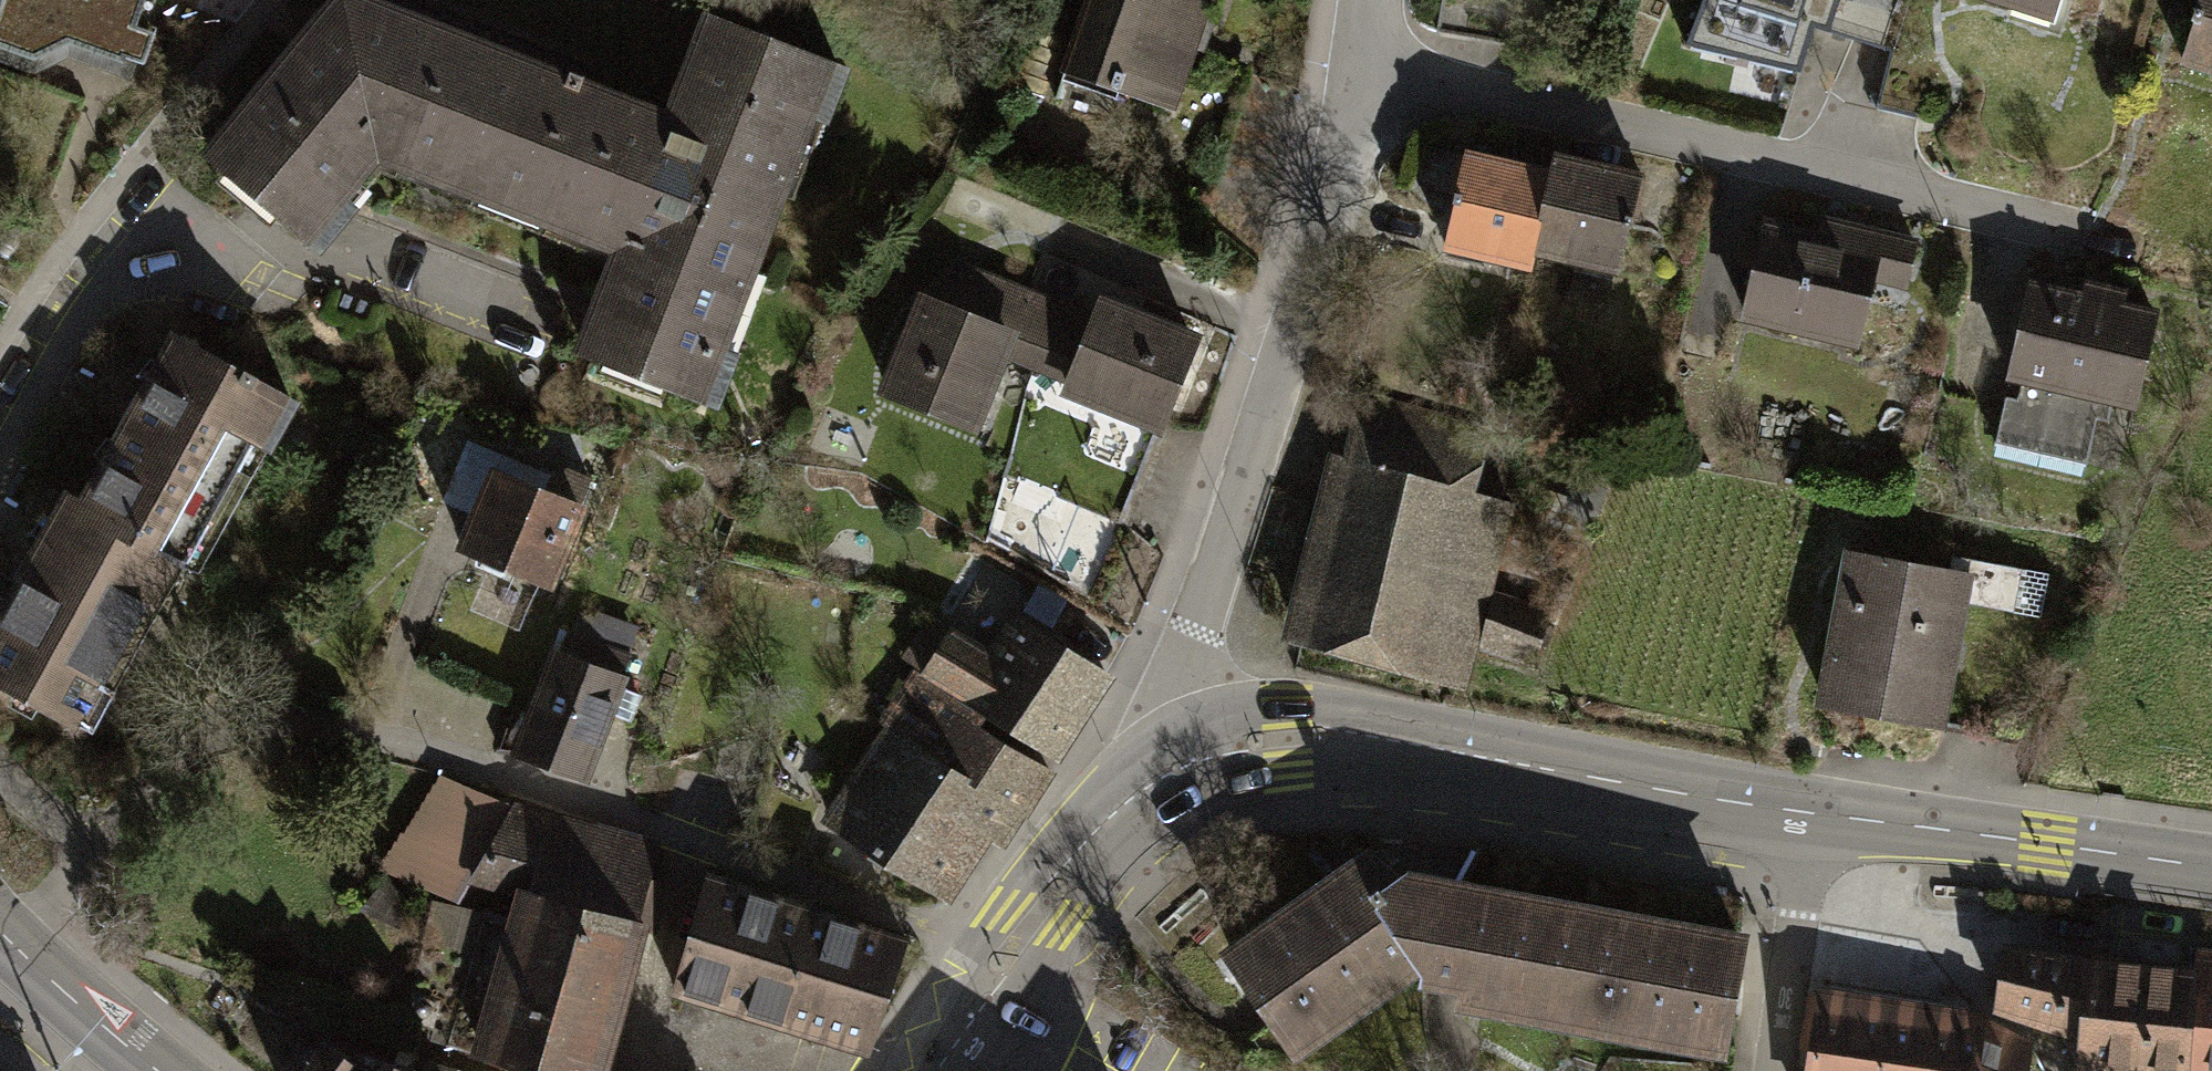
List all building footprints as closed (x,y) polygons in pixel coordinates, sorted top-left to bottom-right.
[(33,59),(66,40),(119,58),(140,0),(0,0),(0,48),(33,59)] [(348,212),(335,195),(374,148),(395,156),(416,102),(401,97),(426,29),(349,0),(337,0),(208,154),(317,243),(348,212)] [(1065,68),(1172,103),(1207,0),(1088,0),(1065,68)] [(1685,46),(1803,72),(1816,26),(1830,30),(1840,0),(1704,0),(1685,46)] [(2051,16),(2056,0),(1998,0),(2051,16)] [(2182,57),(2211,67),(2211,0),(2200,0),(2182,57)] [(595,91),(547,214),(522,277),(599,306),(583,349),(710,399),(726,357),(710,351),(805,107),(822,114),(839,72),(706,20),(667,119),(595,91)] [(416,102),(395,156),(547,214),(595,91),(576,85),(579,76),(565,70),(561,81),(426,29),(401,97),(416,102)] [(348,212),(522,277),(547,214),(395,156),(374,148),(335,195),(348,212)] [(1531,264),(1533,251),(1551,170),(1465,152),(1445,246),(1531,264)] [(1554,158),(1551,170),(1533,251),(1613,268),(1623,222),(1629,223),(1639,176),(1554,158)] [(1764,227),(1747,315),(1860,336),(1880,234),(1823,223),(1821,238),(1764,227)] [(953,255),(937,301),(1008,329),(1024,287),(953,255)] [(2011,370),(2032,375),(2113,394),(2135,399),(2155,315),(2031,286),(2011,370)] [(1093,316),(1024,287),(1008,329),(998,357),(1066,383),(1093,316)] [(998,357),(1008,329),(937,301),(923,296),(885,392),(971,425),(998,357)] [(1098,302),(1093,316),(1066,383),(1065,386),(1157,423),(1191,338),(1098,302)] [(176,342),(81,506),(170,557),(180,562),(252,437),(266,445),(288,406),(176,342)] [(2107,421),(2113,394),(2032,375),(2027,398),(2009,394),(1997,444),(2084,465),(2095,418),(2107,421)] [(1360,399),(1343,460),(1474,495),(1491,435),(1360,399)] [(1333,457),(1310,547),(1447,583),(1421,680),(1467,692),(1478,652),(1494,592),(1517,507),(1474,495),(1343,460),(1333,457)] [(544,490),(495,470),(462,548),(546,582),(587,481),(553,467),(544,490)] [(1592,514),(1601,490),(1577,481),(1567,504),(1592,514)] [(170,557),(81,506),(69,499),(0,620),(0,682),(87,731),(111,688),(99,680),(170,557)] [(1284,644),(1421,680),(1447,583),(1310,547),(1284,644)] [(1964,572),(1850,553),(1825,704),(1939,723),(1964,572)] [(1553,612),(1494,592),(1478,652),(1534,671),(1553,612)] [(900,659),(924,674),(978,708),(1052,755),(1104,675),(1017,620),(991,660),(925,619),(900,659)] [(550,649),(512,746),(581,773),(605,711),(625,718),(635,692),(614,683),(625,655),(568,633),(560,653),(550,649)] [(904,704),(889,727),(1014,806),(1022,811),(1046,772),(969,723),(978,708),(924,674),(917,686),(902,676),(890,695),(904,704)] [(889,727),(828,824),(938,894),(979,830),(993,839),(1014,806),(889,727)] [(505,826),(470,878),(529,893),(523,918),(479,907),(442,1048),(530,1070),(591,1070),(630,922),(651,927),(661,886),(644,882),(653,844),(551,818),(546,836),(505,826)] [(1413,957),(1425,973),(1464,980),(1461,995),(1480,998),(1489,984),(1507,987),(1504,1003),(1527,1006),(1533,991),(1552,994),(1549,1008),(1570,1012),(1577,998),(1588,1000),(1585,1018),(1607,1023),(1616,1008),(1634,1012),(1631,1026),(1655,1029),(1663,1013),(1678,1016),(1675,1035),(1696,1038),(1704,1025),(1716,1027),(1713,1041),(1718,1042),(1734,956),(1463,905),(1454,888),(1406,878),(1387,894),(1368,873),(1236,963),(1290,1043),(1295,1040),(1286,1027),(1299,1018),(1316,1028),(1336,1011),(1328,1001),(1343,990),(1356,997),(1377,985),(1366,971),(1382,960),(1397,970),(1413,957)] [(707,879),(672,990),(862,1049),(897,937),(707,879)] [(2196,975),(2001,948),(1994,1004),(2047,1023),(2083,1031),(2081,1061),(2179,1070),(2185,1070),(2196,975)] [(2185,1070),(2211,1070),(2211,958),(2198,957),(2196,975),(2185,1070)] [(440,997),(406,989),(398,1020),(432,1028),(440,997)] [(1892,1008),(1810,997),(1803,1047),(1808,1048),(1805,1070),(1883,1070),(1892,1008)] [(1883,1070),(2022,1070),(2026,1044),(1990,1022),(1892,1008),(1883,1070)] [(324,1038),(303,1070),(409,1070),(359,1055),(352,1062),(324,1038)] [(423,1070),(457,1070),(426,1062),(423,1070)]
